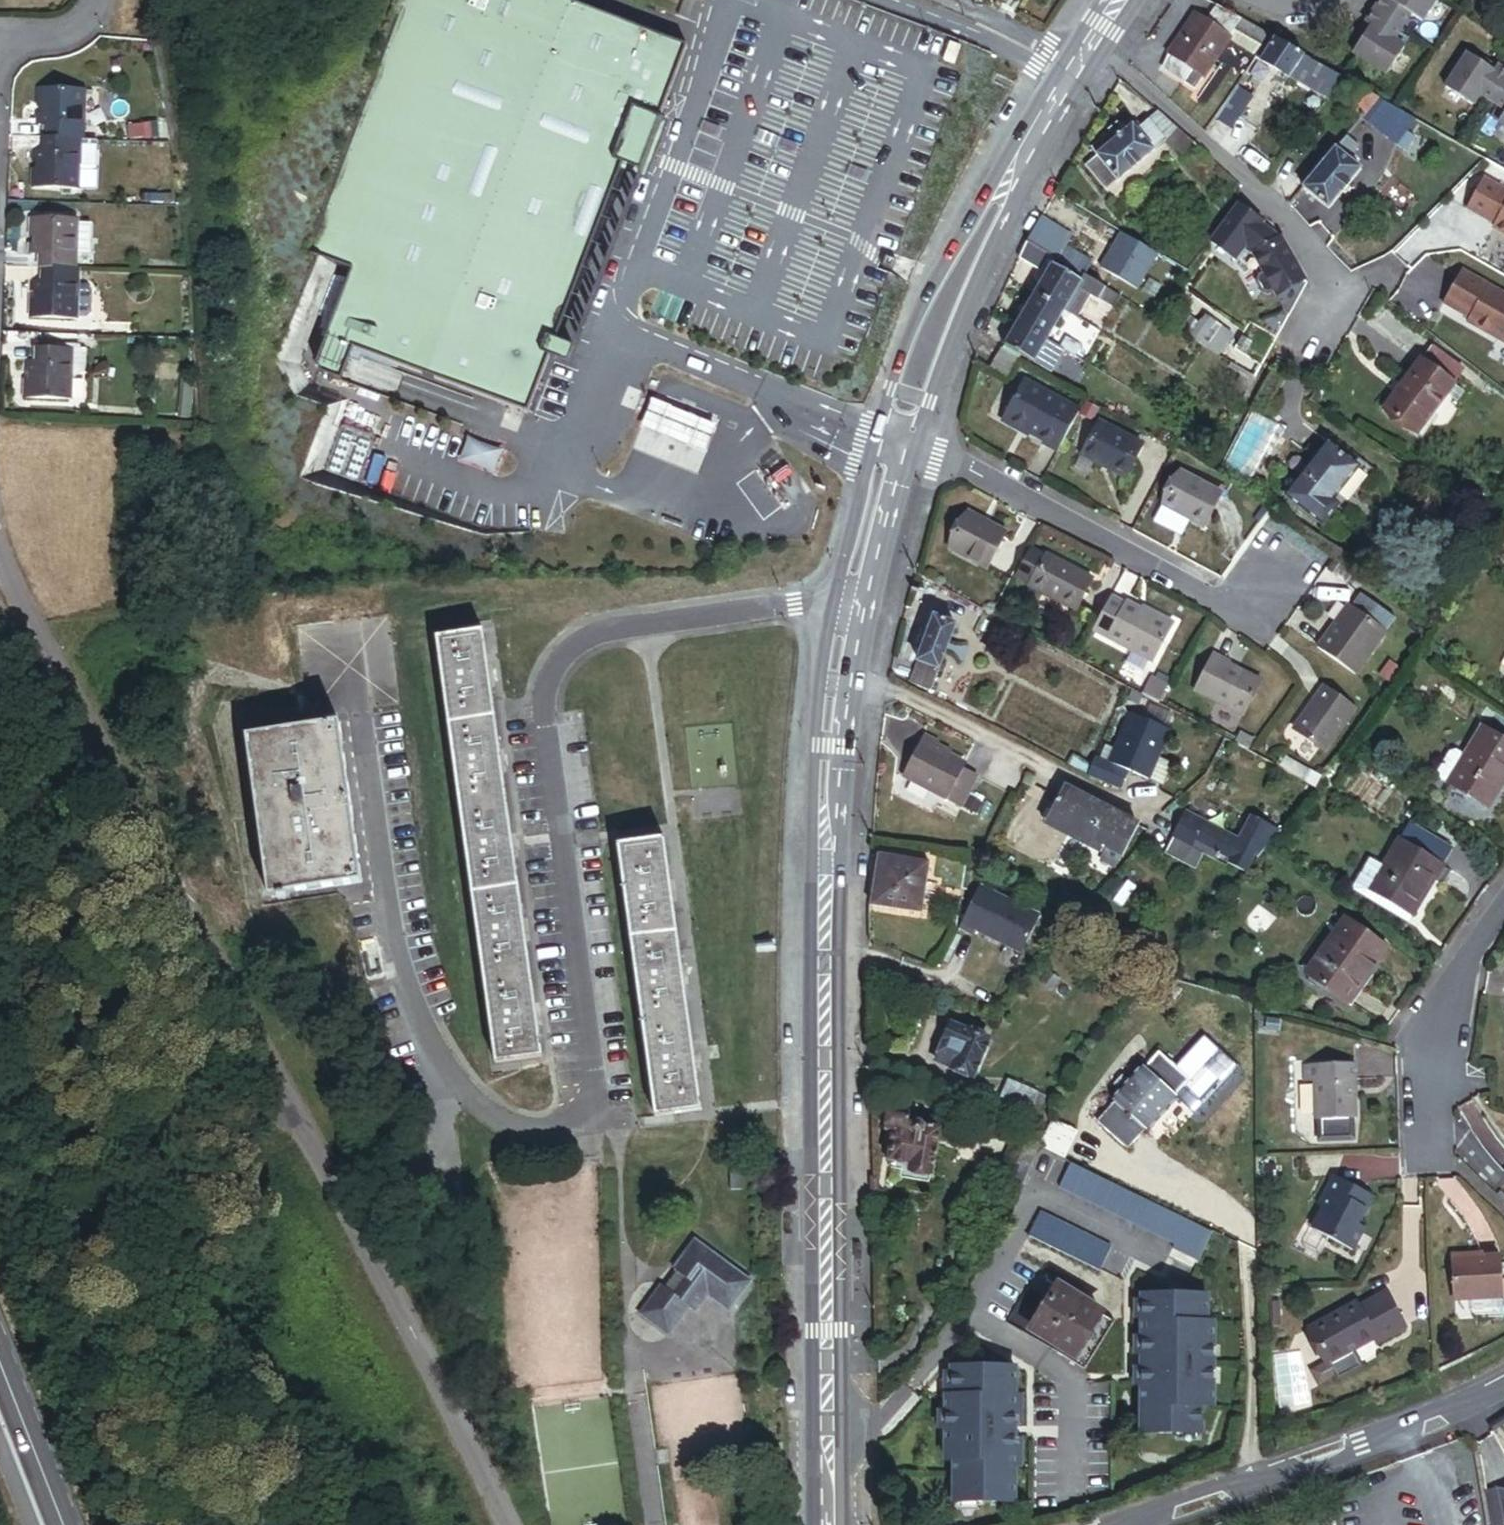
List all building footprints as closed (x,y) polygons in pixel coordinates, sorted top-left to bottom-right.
[(556,0),(401,0),(314,256),(358,271),(323,374),(350,383),(362,348),(539,408),(622,163),(665,177),(669,166),(682,125),(664,119),(689,45),(556,0)] [(1352,54),(1385,76),(1403,48),(1392,41),(1410,13),(1423,21),(1436,0),(1378,0),(1363,23),(1369,26),(1352,54)] [(1269,38),(1217,8),(1206,23),(1195,15),(1167,53),(1171,55),(1162,69),(1181,82),(1189,70),(1200,77),(1227,40),(1256,56),(1269,38)] [(1301,57),(1269,38),(1256,56),(1253,61),(1287,80),(1301,57)] [(1478,95),(1494,70),(1468,53),(1444,89),(1471,107),(1478,95)] [(1323,70),(1301,57),(1287,80),(1302,89),(1305,84),(1312,87),(1315,83),(1323,70)] [(1497,66),(1494,70),(1478,95),(1503,112),(1503,70),(1497,66)] [(1324,88),(1332,75),(1323,70),(1315,83),(1324,88)] [(77,143),(81,143),(83,92),(37,90),(36,106),(39,106),(39,115),(36,115),(35,128),(46,128),(46,142),(77,143)] [(1214,117),(1225,125),(1241,103),(1230,94),(1214,117)] [(1316,116),(1328,101),(1320,94),(1307,109),(1316,116)] [(1404,133),(1414,122),(1377,101),(1362,118),(1393,145),(1404,133)] [(1165,140),(1175,130),(1155,112),(1134,131),(1131,127),(1124,132),(1115,123),(1107,130),(1107,132),(1089,150),(1096,156),(1085,167),(1106,190),(1165,140)] [(1452,144),(1414,122),(1404,133),(1445,156),(1452,144)] [(158,136),(156,124),(141,126),(143,138),(158,136)] [(1188,141),(1175,130),(1165,140),(1178,153),(1188,141)] [(1329,205),(1361,167),(1345,154),(1355,142),(1347,135),(1305,186),(1329,205)] [(76,191),(77,143),(46,142),(41,142),(41,152),(32,152),(31,161),(35,161),(34,169),(31,169),(30,190),(76,191)] [(1493,188),(1477,216),(1503,231),(1503,194),(1493,188)] [(1262,240),(1247,227),(1251,223),(1234,207),(1205,238),(1222,254),(1230,245),(1243,258),(1246,263),(1251,259),(1258,271),(1254,273),(1251,280),(1257,291),(1264,293),(1268,291),(1279,312),(1293,284),(1270,240),(1263,243),(1262,240)] [(1112,276),(1065,247),(1071,237),(1040,219),(1027,243),(1104,289),(1112,276)] [(38,261),(37,271),(41,271),(73,273),(74,253),(86,253),(87,223),(29,221),(29,240),(32,240),(32,250),(28,250),(28,260),(38,261)] [(1098,299),(1104,289),(1027,243),(1018,258),(1039,271),(1033,280),(1039,283),(1035,291),(1064,309),(1078,317),(1092,295),(1098,299)] [(73,273),(41,271),(41,282),(31,281),(30,293),(34,293),(33,301),(30,300),(29,320),(74,323),(76,273),(73,273)] [(1123,288),(1112,276),(1104,289),(1118,297),(1123,288)] [(1448,311),(1474,327),(1472,331),(1494,344),(1495,342),(1502,346),(1501,349),(1503,350),(1503,301),(1467,279),(1448,311)] [(1118,297),(1104,289),(1098,299),(1112,307),(1118,297)] [(1048,337),(1064,309),(1035,291),(1018,319),(1048,337)] [(1231,363),(1245,340),(1203,315),(1197,325),(1184,317),(1176,330),(1231,363)] [(1034,359),(1048,337),(1018,319),(1004,341),(1034,359)] [(1080,343),(1065,334),(1060,344),(1062,345),(1074,353),(1080,343)] [(1060,344),(1048,337),(1034,359),(1048,368),(1062,345),(1060,344)] [(1426,349),(1419,360),(1454,382),(1462,371),(1426,349)] [(1005,375),(1015,359),(1000,350),(990,367),(1005,375)] [(86,360),(38,358),(38,368),(26,368),(26,380),(29,380),(29,389),(25,389),(24,407),(68,409),(69,379),(85,379),(86,360)] [(1454,382),(1419,360),(1384,416),(1419,438),(1454,382)] [(1233,385),(1242,370),(1231,363),(1222,378),(1233,385)] [(1044,445),(1059,453),(1082,410),(1028,381),(1007,421),(1046,441),(1044,445)] [(188,419),(191,383),(180,383),(177,418),(188,419)] [(1144,445),(1101,422),(1084,452),(1098,460),(1097,462),(1127,478),(1144,445)] [(1202,435),(1193,429),(1187,438),(1196,444),(1202,435)] [(1332,445),(1289,496),(1324,525),(1339,506),(1333,501),(1360,469),(1332,445)] [(1184,466),(1180,472),(1221,494),(1224,488),(1184,466)] [(1221,494),(1180,472),(1163,503),(1177,511),(1176,513),(1203,527),(1221,494)] [(1002,534),(965,514),(948,544),(961,551),(959,556),(983,569),(1002,534)] [(961,551),(948,544),(946,549),(959,556),(961,551)] [(1041,557),(1028,550),(1014,576),(1027,584),(1026,585),(1071,610),(1087,580),(1042,555),(1041,557)] [(1122,605),(1109,598),(1091,631),(1150,664),(1171,624),(1141,608),(1139,611),(1124,603),(1122,605)] [(1384,630),(1349,607),(1329,637),(1326,634),(1316,648),(1354,674),(1384,630)] [(927,691),(951,626),(930,618),(905,683),(927,691)] [(1429,630),(1417,622),(1411,630),(1423,638),(1429,630)] [(477,624),(431,631),(491,1062),(537,1056),(477,624)] [(1416,653),(1405,645),(1383,676),(1394,683),(1416,653)] [(1227,664),(1210,655),(1189,694),(1238,720),(1257,684),(1225,667),(1227,664)] [(1166,685),(1150,676),(1141,691),(1157,700),(1166,685)] [(1143,696),(1130,689),(1126,697),(1139,703),(1143,696)] [(1324,690),(1293,733),(1322,755),(1353,712),(1324,690)] [(1169,731),(1129,712),(1111,748),(1105,762),(1126,772),(1159,787),(1165,773),(1152,767),(1169,731)] [(333,716),(241,728),(264,902),(356,889),(333,716)] [(1254,737),(1244,732),(1239,741),(1248,746),(1254,737)] [(1503,780),(1503,744),(1485,732),(1468,759),(1451,786),(1450,787),(1485,809),(1503,780)] [(928,738),(924,744),(937,751),(941,744),(928,738)] [(1101,743),(1094,757),(1105,762),(1111,748),(1101,743)] [(1383,743),(1374,757),(1388,766),(1397,753),(1383,743)] [(924,744),(906,780),(977,815),(982,805),(970,799),(980,779),(965,771),(967,766),(937,751),(924,744)] [(1083,761),(1067,753),(1063,761),(1079,769),(1083,761)] [(1285,754),(1278,766),(1305,781),(1309,773),(1312,769),(1285,754)] [(1444,782),(1451,786),(1468,759),(1462,755),(1455,756),(1443,776),(1444,782)] [(1126,772),(1105,762),(1094,757),(1086,775),(1117,790),(1126,772)] [(1309,773),(1305,781),(1313,785),(1318,777),(1309,773)] [(1140,823),(1068,787),(1052,819),(1110,848),(1105,857),(1119,864),(1140,823)] [(1270,825),(1247,814),(1238,836),(1181,810),(1170,837),(1245,873),(1251,866),(1259,849),(1270,825)] [(1281,830),(1270,825),(1259,849),(1263,851),(1281,830)] [(661,843),(614,850),(653,1122),(699,1116),(661,843)] [(1425,923),(1454,873),(1405,844),(1376,894),(1425,923)] [(920,913),(928,864),(878,856),(870,905),(920,913)] [(959,934),(1026,958),(1041,916),(974,892),(959,934)] [(1351,1004),(1389,950),(1348,921),(1310,975),(1351,1004)] [(990,1033),(952,1017),(935,1057),(973,1073),(990,1033)] [(1282,1021),(1268,1020),(1266,1032),(1280,1034),(1282,1021)] [(1189,1082),(1160,1055),(1145,1071),(1142,1069),(1111,1103),(1114,1105),(1096,1125),(1124,1151),(1142,1132),(1145,1134),(1176,1100),(1174,1098),(1189,1082)] [(1355,1118),(1353,1063),(1311,1064),(1312,1083),(1313,1119),(1316,1119),(1316,1140),(1352,1139),(1352,1118),(1355,1118)] [(1312,1083),(1311,1064),(1300,1064),(1301,1084),(1312,1083)] [(1050,1094),(1014,1077),(1003,1100),(1039,1118),(1050,1094)] [(911,1109),(892,1106),(889,1123),(897,1125),(891,1154),(912,1158),(910,1166),(932,1170),(940,1126),(945,1127),(947,1116),(924,1111),(923,1116),(915,1115),(915,1119),(909,1118),(911,1109)] [(1067,1157),(1076,1133),(1051,1124),(1042,1148),(1067,1157)] [(1200,1257),(1212,1231),(1067,1169),(1056,1194),(1200,1257)] [(1368,1196),(1331,1176),(1315,1206),(1319,1208),(1308,1229),(1348,1250),(1360,1227),(1354,1223),(1368,1196)] [(1039,1213),(1026,1238),(1098,1274),(1111,1249),(1039,1213)] [(716,1262),(694,1246),(673,1275),(677,1278),(665,1293),(661,1291),(640,1319),(661,1335),(673,1332),(689,1310),(700,1309),(707,1299),(723,1311),(734,1307),(749,1287),(728,1271),(716,1274),(716,1262)] [(1476,1258),(1446,1260),(1448,1302),(1495,1300),(1493,1257),(1476,1258)] [(728,1271),(716,1262),(716,1274),(728,1271)] [(1112,1326),(1056,1291),(1028,1334),(1054,1350),(1050,1356),(1081,1375),(1112,1326)] [(1210,1420),(1212,1294),(1136,1292),(1133,1448),(1202,1449),(1202,1420),(1210,1420)] [(1350,1305),(1303,1330),(1331,1382),(1355,1369),(1346,1352),(1367,1341),(1370,1345),(1397,1331),(1378,1296),(1352,1309),(1350,1305)] [(1280,1305),(1266,1305),(1267,1327),(1281,1327),(1280,1305)] [(734,1307),(723,1311),(728,1315),(734,1307)] [(1017,1399),(1018,1368),(942,1365),(938,1470),(950,1470),(948,1515),(1018,1517),(1022,1399),(1017,1399)] [(1502,1488),(1485,1490),(1490,1524),(1503,1524),(1503,1487),(1502,1488)] [(1473,1492),(1480,1524),(1490,1524),(1485,1490),(1473,1492)]
